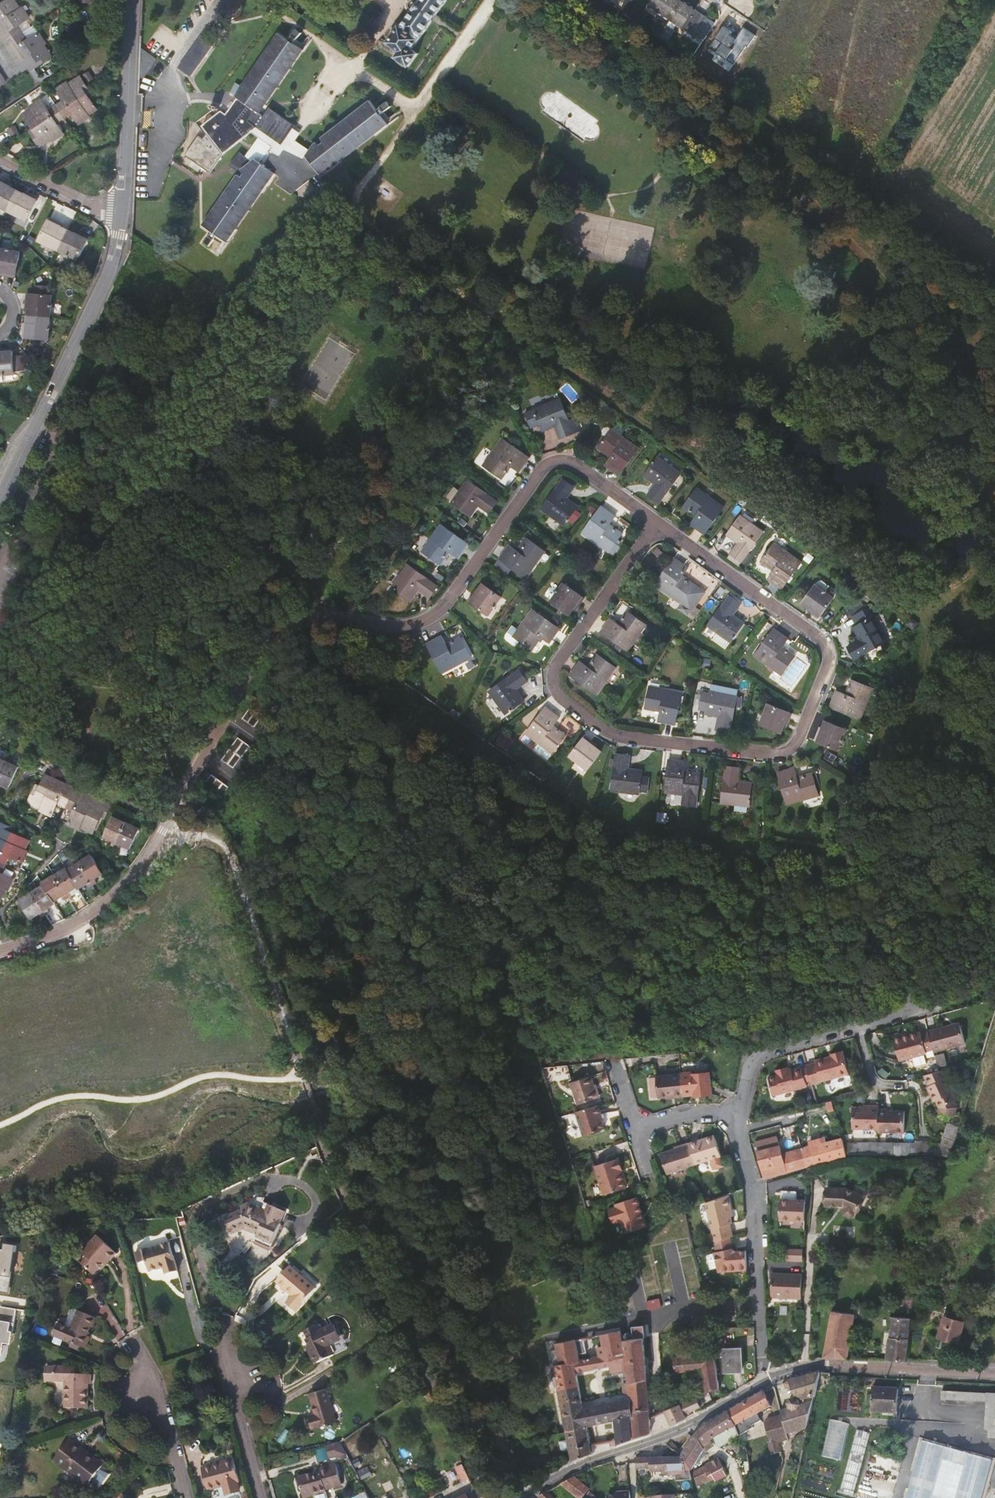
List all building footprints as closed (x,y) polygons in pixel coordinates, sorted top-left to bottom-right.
[(8,22),(12,28),(16,34),(18,37),(24,34),(19,26),(30,18),(23,8),(21,9),(15,0),(10,0),(0,6),(0,10),(4,16),(6,19),(8,22)] [(245,0),(227,0),(219,11),(231,20),(245,0)] [(409,1),(408,4),(410,8),(412,10),(401,26),(399,25),(386,43),(398,52),(394,57),(407,67),(417,53),(412,49),(447,0),(410,0),(409,1)] [(683,1),(682,0),(654,0),(650,6),(671,19),(674,15),(683,1)] [(715,23),(683,1),(674,15),(671,19),(660,35),(668,41),(675,30),(674,29),(677,24),(703,42),(715,23)] [(12,28),(8,22),(0,27),(0,35),(0,36),(12,28)] [(45,45),(47,44),(35,26),(24,34),(18,37),(20,40),(24,46),(28,52),(32,58),(38,67),(53,57),(45,45)] [(4,41),(16,34),(12,28),(0,36),(4,41)] [(289,136),(293,128),(295,126),(307,109),(284,94),(273,110),(270,108),(264,115),(260,113),(304,50),(293,43),(295,39),(296,40),(300,33),(295,30),(291,36),(292,37),(289,40),(278,33),(242,84),(240,87),(235,85),(231,92),(236,95),(236,96),(237,97),(225,114),(221,111),(201,126),(207,133),(202,139),(197,136),(184,155),(210,173),(223,154),(252,132),(263,140),(245,158),(239,154),(231,166),(239,172),(203,225),(214,232),(211,235),(206,242),(211,245),(216,238),(215,238),(217,234),(245,253),(228,278),(254,295),(280,258),(292,239),(267,222),(254,240),(237,228),(275,173),(280,177),(277,183),(292,193),(319,172),(322,176),(388,125),(380,114),(383,111),(384,112),(390,107),(386,103),(380,108),(381,108),(377,111),(369,100),(322,137),(324,141),(318,146),(315,143),(310,150),(289,136)] [(8,48),(20,40),(18,37),(16,34),(4,41),(8,48)] [(191,77),(213,46),(200,36),(178,68),(191,77)] [(12,53),(24,46),(20,40),(8,48),(12,53)] [(16,59),(28,52),(24,46),(12,53),(15,58),(16,59)] [(20,65),(32,58),(28,52),(16,59),(17,61),(20,65)] [(24,71),(29,68),(31,71),(38,67),(32,58),(20,65),(24,71)] [(65,101),(57,107),(61,112),(87,95),(91,93),(81,77),(69,85),(68,83),(58,90),(65,101)] [(98,110),(87,95),(61,112),(65,118),(73,112),(81,124),(90,117),(89,116),(98,110)] [(25,114),(35,129),(61,112),(57,107),(50,111),(42,100),(32,106),(33,108),(25,114)] [(58,123),(65,118),(61,112),(35,129),(31,132),(42,148),(54,139),(55,141),(65,134),(58,123)] [(12,187),(13,184),(0,178),(0,181),(12,187)] [(0,181),(0,206),(8,210),(18,191),(12,187),(0,181)] [(28,221),(38,201),(25,194),(18,191),(8,210),(28,221)] [(25,194),(38,201),(40,198),(26,191),(25,194)] [(49,221),(64,228),(65,225),(51,218),(49,221)] [(69,230),(64,228),(49,221),(39,241),(59,251),(69,230)] [(79,260),(89,240),(76,234),(69,230),(59,251),(79,260)] [(76,234),(89,240),(90,237),(78,231),(76,234)] [(2,272),(17,274),(21,253),(0,249),(0,271),(2,272)] [(35,294),(30,294),(29,309),(28,316),(50,318),(52,296),(52,287),(36,285),(35,294)] [(28,316),(28,324),(27,339),(48,340),(50,318),(28,316)] [(23,371),(21,356),(14,356),(13,351),(0,353),(0,375),(15,374),(15,372),(23,371)] [(560,437),(573,432),(560,398),(535,408),(543,429),(555,424),(560,437)] [(607,412),(609,409),(601,403),(598,408),(606,414),(607,412)] [(619,474),(638,448),(611,428),(608,426),(605,426),(602,430),(602,432),(607,435),(599,447),(611,456),(605,464),(619,474)] [(519,471),(529,457),(503,438),(484,465),(502,478),(511,466),(519,471)] [(680,472),(658,457),(645,475),(656,483),(648,494),(659,502),(680,472)] [(542,509),(563,525),(577,506),(566,498),(574,487),(563,479),(542,509)] [(489,512),(497,501),(468,480),(452,502),(470,515),(478,504),(489,512)] [(724,507),(697,488),(684,506),(697,515),(691,523),(705,533),(724,507)] [(583,532),(610,551),(623,533),(610,524),(616,515),(602,506),(583,532)] [(763,532),(741,516),(728,534),(739,542),(731,553),(742,561),(763,532)] [(458,557),(468,543),(442,524),(422,551),(441,564),(450,551),(458,557)] [(500,558),(527,577),(546,551),(527,537),(517,551),(509,545),(500,558)] [(801,562),(775,543),(761,561),(773,570),(768,578),(782,589),(801,562)] [(688,567),(674,557),(661,575),(655,584),(682,602),(679,606),(689,612),(703,592),(695,585),(695,584),(682,575),(688,567)] [(429,597),(437,585),(408,564),(392,586),(410,599),(417,589),(429,597)] [(826,593),(831,585),(828,583),(827,584),(823,581),(818,582),(803,603),(810,608),(808,611),(818,618),(820,616),(820,615),(833,598),(826,593)] [(489,614),(501,596),(484,583),(471,601),(489,614)] [(564,583),(552,601),(569,613),(582,596),(564,583)] [(851,590),(856,594),(860,589),(854,585),(851,590)] [(868,599),(871,596),(866,591),(860,597),(865,602),(868,599)] [(743,622),(733,615),(740,604),(729,596),(708,625),(730,641),(743,622)] [(855,658),(887,640),(874,616),(869,608),(854,616),(858,625),(854,627),(861,639),(849,646),(855,658)] [(520,640),(532,649),(541,636),(549,642),(559,627),(533,609),(519,629),(516,626),(512,627),(508,633),(509,640),(514,643),(518,643),(520,640)] [(611,617),(601,631),(628,651),(647,623),(628,610),(619,623),(611,617)] [(783,646),(788,638),(774,628),(755,655),(782,674),(795,655),(783,646)] [(427,643),(443,672),(471,657),(460,636),(447,643),(443,635),(427,643)] [(597,694),(616,667),(598,653),(588,666),(580,660),(570,674),(597,694)] [(527,680),(519,669),(490,690),(506,712),(524,699),(517,688),(527,680)] [(861,718),(873,687),(852,679),(846,693),(837,690),(831,706),(861,718)] [(675,724),(682,692),(650,685),(646,708),(661,711),(659,720),(675,724)] [(739,704),(741,696),(711,690),(710,693),(702,692),(699,708),(707,710),(706,712),(719,714),(717,728),(730,731),(735,703),(739,704)] [(262,700),(253,695),(249,703),(258,708),(262,700)] [(761,724),(781,732),(789,712),(769,703),(761,724)] [(554,725),(560,717),(546,707),(527,733),(538,741),(534,747),(548,758),(566,734),(554,725)] [(275,725),(250,708),(243,719),(268,736),(275,725)] [(642,716),(658,720),(660,712),(644,708),(642,716)] [(838,749),(847,729),(826,721),(818,741),(838,749)] [(504,733),(497,744),(507,750),(514,740),(504,733)] [(238,736),(230,748),(248,761),(257,750),(238,736)] [(588,769),(601,751),(584,738),(570,754),(588,769)] [(248,761),(230,748),(222,759),(240,773),(248,761)] [(630,755),(616,753),(612,789),(639,793),(639,790),(648,791),(649,777),(641,776),(642,770),(628,768),(630,755)] [(8,756),(0,773),(0,782),(9,786),(19,766),(10,762),(11,758),(8,756)] [(686,761),(669,759),(666,791),(684,793),(683,801),(698,803),(701,772),(685,771),(686,761)] [(740,767),(726,766),(722,802),(735,803),(735,810),(746,812),(747,804),(749,805),(752,783),(739,781),(740,767)] [(819,794),(812,772),(798,776),(795,767),(778,772),(787,803),(819,794)] [(45,778),(41,787),(48,790),(53,777),(47,774),(45,778)] [(230,787),(211,774),(203,785),(222,798),(230,787)] [(53,777),(48,790),(54,793),(60,780),(53,777)] [(54,793),(60,796),(66,783),(63,782),(60,780),(54,793)] [(62,797),(67,799),(73,786),(70,785),(66,783),(60,796),(62,797)] [(62,797),(60,796),(54,793),(48,790),(41,787),(37,785),(29,802),(42,808),(41,810),(52,815),(58,803),(66,807),(69,800),(67,799),(62,797)] [(78,789),(73,786),(67,799),(69,800),(73,802),(79,790),(78,789)] [(73,802),(80,805),(85,793),(79,790),(73,802)] [(85,808),(91,795),(85,793),(80,805),(85,808)] [(85,808),(92,811),(98,799),(91,795),(85,808)] [(98,799),(92,811),(96,813),(98,814),(104,802),(98,799)] [(92,811),(85,808),(80,805),(73,802),(69,800),(66,807),(74,811),(69,823),(79,828),(80,826),(93,832),(101,816),(98,814),(96,813),(92,811)] [(101,816),(105,817),(111,805),(104,802),(98,814),(101,816)] [(127,822),(114,816),(106,836),(114,840),(112,844),(116,846),(127,822)] [(127,822),(116,846),(120,848),(122,844),(130,848),(140,828),(127,822)] [(13,833),(14,829),(0,823),(0,860),(13,833)] [(6,864),(9,857),(22,862),(27,852),(25,851),(29,841),(13,833),(0,860),(0,862),(6,864)] [(92,855),(80,862),(87,873),(94,885),(98,882),(95,879),(104,873),(92,855)] [(6,864),(0,862),(0,902),(7,889),(9,890),(14,880),(1,873),(6,864)] [(87,873),(80,862),(68,870),(79,886),(80,888),(88,884),(90,887),(94,885),(87,873)] [(68,870),(67,868),(55,875),(69,897),(73,895),(70,891),(79,886),(68,870)] [(69,897),(55,875),(43,882),(44,885),(52,896),(55,901),(63,896),(66,900),(69,897)] [(48,908),(56,903),(55,901),(52,896),(44,885),(33,892),(46,914),(50,912),(48,908)] [(46,914),(33,892),(21,899),(32,918),(41,913),(43,916),(46,914)] [(543,926),(550,912),(543,909),(537,920),(536,923),(543,926)] [(966,1042),(961,1025),(952,1027),(951,1024),(928,1031),(933,1049),(934,1051),(966,1042)] [(921,1032),(910,1034),(894,1039),(899,1060),(912,1056),(924,1053),(927,1053),(926,1051),(933,1049),(928,1031),(921,1033),(921,1032)] [(927,1063),(924,1053),(912,1056),(915,1067),(927,1063)] [(680,1062),(679,1054),(667,1055),(668,1063),(680,1062)] [(849,1074),(843,1054),(832,1057),(833,1059),(817,1063),(807,1066),(807,1068),(811,1081),(812,1084),(849,1074)] [(807,1068),(803,1069),(806,1083),(811,1081),(807,1068)] [(713,1093),(711,1073),(705,1074),(704,1070),(693,1071),(693,1069),(681,1071),(681,1072),(683,1094),(696,1093),(695,1090),(701,1089),(702,1094),(713,1093)] [(806,1083),(803,1069),(793,1072),(786,1074),(786,1071),(777,1073),(778,1078),(767,1081),(772,1097),(808,1087),(806,1083)] [(923,1075),(928,1090),(930,1096),(926,1098),(929,1108),(933,1107),(935,1114),(934,1117),(950,1123),(951,1117),(947,1102),(950,1102),(941,1070),(940,1070),(923,1075)] [(657,1075),(657,1076),(658,1080),(659,1095),(659,1096),(668,1095),(683,1094),(681,1072),(657,1075)] [(579,1104),(598,1098),(594,1085),(591,1076),(572,1083),(579,1104)] [(602,1114),(599,1104),(577,1111),(584,1135),(604,1128),(601,1120),(600,1115),(602,1114)] [(879,1106),(869,1106),(869,1109),(861,1109),(852,1109),(851,1128),(878,1129),(878,1126),(879,1108),(879,1106)] [(890,1108),(879,1108),(878,1126),(878,1129),(878,1132),(904,1133),(904,1111),(890,1111),(890,1108)] [(941,1146),(844,1146),(846,1154),(951,1155),(956,1138),(958,1133),(946,1130),(941,1146)] [(720,1155),(715,1137),(700,1141),(699,1139),(688,1142),(689,1145),(695,1163),(709,1159),(713,1169),(723,1166),(720,1155)] [(770,1150),(779,1147),(777,1140),(767,1142),(770,1150)] [(802,1150),(803,1151),(807,1166),(846,1154),(844,1146),(842,1140),(823,1145),(822,1141),(810,1145),(811,1147),(802,1150)] [(760,1163),(756,1165),(760,1179),(807,1166),(803,1151),(782,1157),(779,1147),(770,1150),(767,1142),(756,1146),(760,1163)] [(689,1145),(675,1149),(661,1153),(667,1173),(695,1165),(695,1163),(689,1145)] [(624,1179),(619,1164),(597,1171),(606,1201),(629,1194),(624,1179)] [(845,1188),(827,1188),(827,1206),(841,1205),(850,1209),(849,1213),(850,1216),(856,1219),(860,1218),(861,1214),(865,1216),(872,1199),(845,1188)] [(731,1236),(732,1236),(730,1224),(733,1223),(730,1210),(732,1209),(729,1194),(707,1201),(705,1202),(713,1242),(713,1243),(727,1237),(731,1236)] [(792,1203),(792,1200),(782,1200),(781,1220),(805,1221),(806,1203),(792,1203)] [(642,1220),(644,1219),(639,1202),(618,1209),(619,1213),(611,1216),(615,1230),(623,1228),(627,1240),(646,1234),(642,1220)] [(257,1238),(272,1245),(287,1213),(269,1204),(266,1211),(250,1204),(242,1207),(243,1209),(225,1217),(233,1235),(245,1230),(254,1235),(256,1233),(259,1234),(257,1238)] [(746,1271),(746,1252),(734,1252),(731,1236),(727,1237),(713,1243),(718,1251),(715,1253),(716,1255),(708,1256),(711,1271),(719,1270),(719,1272),(746,1271)] [(89,1261),(83,1266),(93,1276),(103,1265),(105,1267),(116,1255),(97,1237),(82,1253),(85,1256),(89,1261)] [(272,1245),(257,1238),(254,1244),(269,1251),(272,1245)] [(169,1243),(137,1253),(140,1265),(146,1263),(149,1273),(165,1269),(166,1275),(178,1272),(169,1243)] [(8,1292),(14,1253),(16,1254),(18,1247),(6,1245),(5,1251),(0,1250),(0,1291),(8,1292)] [(804,1260),(804,1248),(788,1248),(788,1260),(804,1260)] [(14,1253),(8,1292),(10,1293),(16,1254),(14,1253)] [(89,1261),(85,1256),(79,1262),(83,1266),(89,1261)] [(296,1312),(316,1289),(290,1267),(277,1282),(293,1296),(286,1303),(296,1312)] [(771,1297),(801,1299),(803,1273),(773,1272),(771,1297)] [(909,1314),(914,1295),(898,1291),(893,1311),(909,1314)] [(649,1309),(663,1306),(661,1297),(648,1300),(649,1309)] [(17,1310),(1,1308),(0,1314),(0,1354),(2,1341),(9,1342),(10,1333),(13,1334),(17,1310)] [(72,1343),(82,1347),(85,1348),(90,1337),(88,1336),(91,1327),(92,1328),(95,1318),(79,1311),(72,1329),(58,1323),(53,1335),(72,1343)] [(832,1311),(823,1359),(847,1359),(854,1314),(832,1311)] [(911,1319),(892,1317),(886,1361),(906,1361),(906,1359),(911,1319)] [(944,1318),(938,1338),(957,1343),(963,1323),(944,1318)] [(306,1339),(310,1346),(318,1363),(340,1352),(335,1342),(325,1346),(319,1334),(321,1333),(318,1325),(305,1331),(308,1338),(306,1339)] [(588,1427),(614,1421),(617,1446),(634,1440),(633,1439),(652,1433),(644,1337),(624,1339),(622,1329),(599,1334),(602,1346),(596,1347),(598,1356),(610,1366),(611,1373),(624,1370),(624,1374),(628,1374),(628,1382),(630,1398),(584,1406),(583,1401),(577,1373),(581,1359),(577,1338),(554,1342),(555,1346),(558,1364),(553,1365),(566,1434),(589,1431),(588,1427)] [(397,1351),(404,1348),(400,1340),(394,1343),(397,1351)] [(82,1347),(72,1343),(70,1347),(80,1351),(82,1347)] [(318,1363),(310,1346),(307,1347),(315,1364),(318,1363)] [(550,1347),(553,1365),(558,1364),(555,1346),(550,1347)] [(726,1372),(742,1372),(741,1348),(724,1349),(726,1372)] [(721,1388),(715,1353),(675,1356),(676,1373),(701,1371),(704,1394),(721,1388)] [(598,1356),(581,1359),(577,1373),(610,1366),(598,1356)] [(55,1381),(55,1367),(46,1367),(46,1381),(55,1381)] [(55,1367),(55,1381),(66,1381),(66,1408),(88,1409),(89,1384),(86,1384),(87,1374),(76,1374),(76,1367),(55,1367)] [(812,1374),(792,1380),(798,1399),(794,1399),(794,1402),(796,1407),(787,1409),(781,1415),(786,1433),(808,1427),(812,1407),(812,1406),(816,1388),(819,1374),(812,1374)] [(630,1398),(628,1382),(623,1382),(624,1393),(583,1401),(584,1406),(630,1398)] [(704,1394),(665,1412),(670,1425),(678,1422),(687,1417),(686,1415),(702,1407),(700,1403),(722,1394),(721,1388),(704,1394)] [(897,1389),(872,1388),(871,1412),(896,1413),(897,1389)] [(336,1423),(326,1389),(309,1394),(315,1414),(309,1416),(313,1429),(336,1423)] [(986,1403),(986,1394),(941,1391),(941,1400),(986,1403)] [(748,1401),(728,1412),(735,1426),(739,1435),(740,1436),(753,1428),(752,1426),(761,1421),(758,1414),(771,1407),(764,1392),(748,1401)] [(739,1435),(735,1426),(728,1412),(703,1426),(693,1438),(681,1455),(681,1457),(684,1457),(685,1471),(690,1470),(692,1470),(705,1449),(703,1446),(712,1439),(715,1446),(715,1447),(739,1435)] [(786,1433),(781,1415),(771,1419),(777,1440),(767,1443),(771,1455),(781,1452),(778,1442),(788,1439),(786,1433)] [(829,1419),(824,1457),(844,1459),(849,1421),(829,1419)] [(857,1429),(841,1492),(853,1495),(869,1432),(857,1429)] [(596,1450),(595,1443),(591,1443),(589,1431),(566,1434),(571,1460),(571,1461),(594,1453),(596,1450)] [(677,1453),(681,1455),(693,1438),(686,1433),(667,1440),(667,1445),(669,1448),(672,1450),(677,1453)] [(790,1461),(800,1463),(806,1436),(795,1437),(790,1461)] [(81,1451),(83,1449),(70,1439),(56,1458),(67,1467),(65,1470),(87,1486),(102,1466),(81,1451)] [(715,1446),(712,1439),(703,1446),(705,1449),(706,1452),(715,1446)] [(922,1439),(905,1497),(981,1497),(993,1459),(922,1439)] [(340,1442),(326,1446),(329,1459),(346,1454),(340,1442)] [(81,1451),(102,1466),(104,1464),(83,1449),(81,1451)] [(706,1452),(705,1449),(692,1470),(690,1470),(692,1485),(694,1484),(693,1473),(707,1468),(706,1467),(713,1463),(706,1452)] [(734,1451),(713,1463),(706,1467),(707,1468),(693,1473),(694,1484),(699,1483),(699,1484),(705,1481),(704,1479),(730,1466),(728,1461),(736,1456),(734,1451)] [(685,1471),(684,1457),(681,1457),(665,1457),(635,1459),(636,1470),(651,1469),(651,1473),(670,1472),(670,1475),(685,1474),(685,1471)] [(67,1467),(56,1458),(54,1461),(65,1470),(67,1467)] [(224,1486),(226,1493),(241,1489),(239,1482),(241,1482),(234,1459),(214,1465),(214,1466),(203,1469),(209,1490),(224,1486)] [(320,1471),(314,1472),(298,1477),(304,1497),(308,1497),(314,1496),(315,1497),(327,1497),(325,1491),(326,1490),(342,1485),(336,1464),(320,1468),(320,1471)] [(470,1478),(464,1464),(457,1468),(463,1481),(470,1478)] [(565,1487),(578,1497),(582,1497),(589,1489),(574,1477),(561,1484),(565,1487)] [(414,1497),(424,1497),(415,1482),(407,1486),(414,1497)] [(547,1491),(555,1497),(556,1497),(565,1487),(561,1484),(554,1488),(547,1491)] [(629,1487),(616,1488),(616,1491),(607,1491),(608,1497),(630,1497),(630,1496),(629,1487)]
